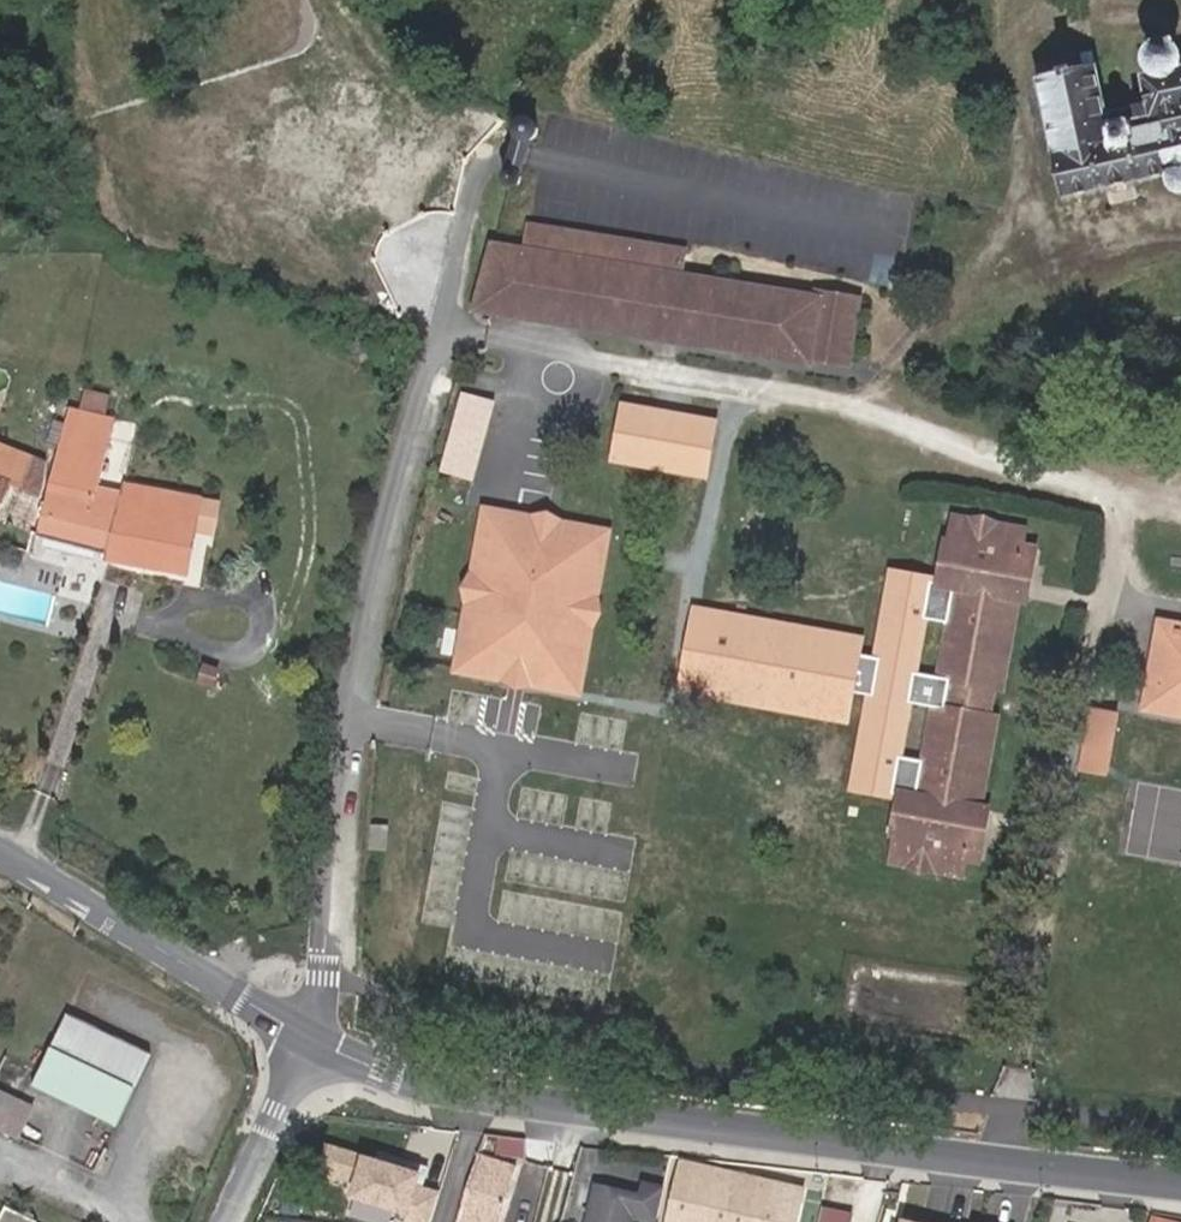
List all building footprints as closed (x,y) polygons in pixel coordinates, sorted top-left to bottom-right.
[(1155,116),(1117,126),(1101,66),(1041,79),(1068,200),(1170,177),(1172,185),(1175,188),(1180,190),(1180,191),(1180,47),(1178,43),(1171,40),(1164,40),(1158,42),(1150,47),(1147,52),(1144,59),(1145,67),(1155,116)] [(527,224),(522,251),(683,277),(687,250),(527,224)] [(496,247),(485,307),(808,359),(809,355),(852,362),(863,296),(821,290),(819,299),(683,277),(522,251),(496,247)] [(725,419),(622,401),(611,461),(714,480),(725,419)] [(105,456),(114,417),(68,405),(57,446),(105,456)] [(448,468),(475,475),(490,426),(461,416),(448,468)] [(36,491),(41,462),(35,460),(0,446),(0,508),(15,482),(36,491)] [(52,467),(41,462),(36,491),(46,495),(37,540),(110,556),(109,560),(188,577),(197,530),(203,503),(100,483),(105,456),(57,446),(52,467)] [(220,506),(203,503),(197,530),(214,533),(220,506)] [(959,506),(955,533),(1038,551),(1041,535),(1031,533),(1034,519),(959,506)] [(618,527),(483,507),(457,674),(592,695),(618,527)] [(1038,551),(955,533),(955,535),(973,538),(966,577),(950,665),(961,667),(955,700),(945,699),(929,782),(920,828),(913,827),(909,852),(975,863),(979,844),(993,846),(999,814),(984,811),(987,791),(1001,708),(991,705),(996,673),(1005,673),(1020,586),(1023,567),(1034,569),(1038,551)] [(973,538),(955,535),(948,534),(943,572),(966,577),(973,538)] [(877,642),(693,608),(678,693),(860,727),(848,792),(901,802),(943,572),(892,563),(877,642)] [(1031,587),(1034,569),(1023,567),(1020,586),(1031,587)] [(1161,618),(1144,714),(1180,721),(1180,622),(1161,618)] [(203,662),(196,683),(215,689),(221,668),(203,662)] [(902,825),(913,827),(920,828),(929,782),(911,779),(902,825)] [(1003,794),(987,791),(984,811),(999,814),(1003,794)] [(144,1051),(72,1015),(39,1081),(111,1117),(144,1051)] [(1000,1096),(1033,1100),(1037,1070),(1004,1066),(1000,1096)] [(18,1138),(33,1109),(0,1093),(0,1129),(18,1138)] [(524,1138),(500,1135),(498,1154),(522,1157),(524,1138)] [(323,1138),(309,1179),(410,1211),(407,1221),(409,1221),(429,1221),(438,1192),(417,1185),(422,1170),(323,1138)] [(515,1167),(481,1157),(460,1221),(498,1221),(515,1167)] [(774,1184),(685,1163),(672,1221),(766,1221),(774,1184)] [(636,1215),(644,1217),(645,1207),(663,1207),(667,1188),(648,1184),(645,1197),(599,1187),(592,1221),(634,1221),(636,1215)] [(792,1188),(774,1184),(766,1221),(785,1221),(792,1188)] [(854,1211),(823,1205),(819,1221),(851,1221),(854,1211)] [(660,1220),(663,1207),(645,1207),(644,1217),(660,1220)] [(8,1211),(3,1221),(31,1221),(8,1211)]
